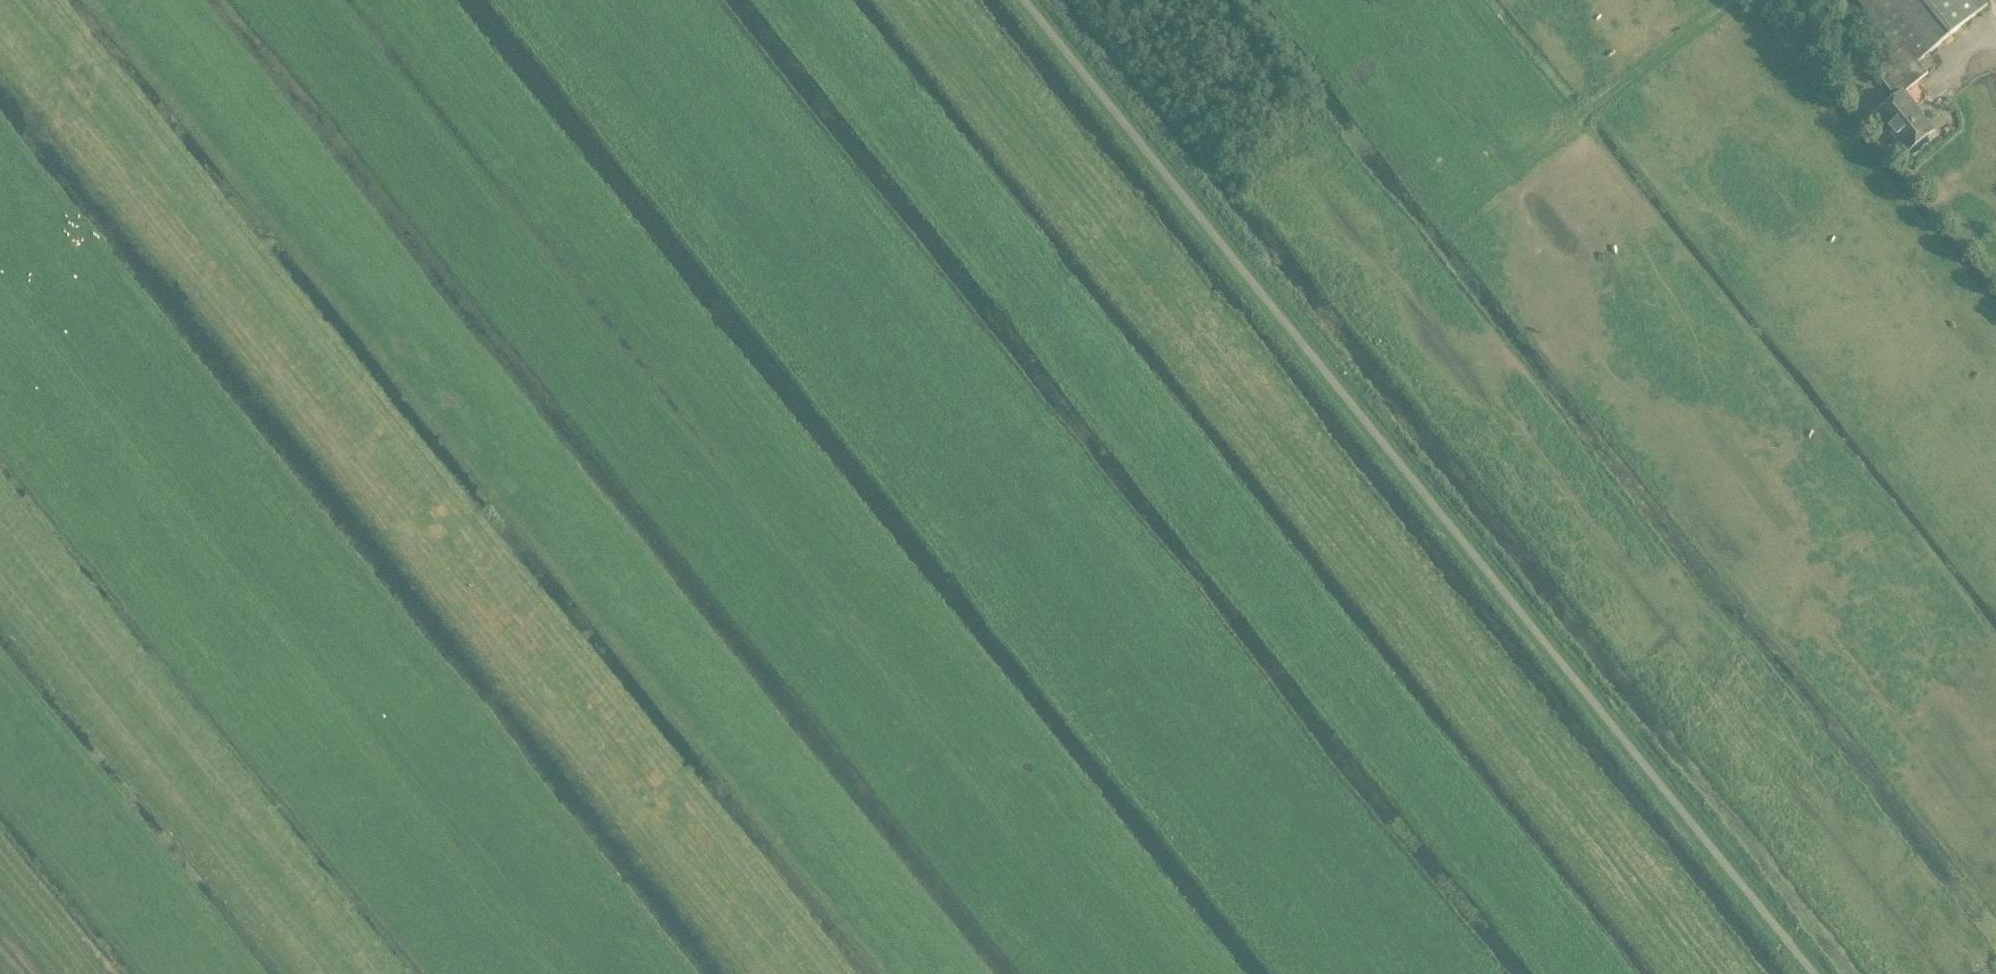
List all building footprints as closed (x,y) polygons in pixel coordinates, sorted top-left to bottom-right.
[(1919,62),(1987,7),(1981,0),(1858,0),(1900,52),(1906,47),(1919,62)] [(1919,62),(1906,47),(1900,52),(1875,72),(1896,98),(1876,115),(1908,153),(1933,132),(1914,108),(1915,107),(1904,94),(1928,74),(1919,62)]
